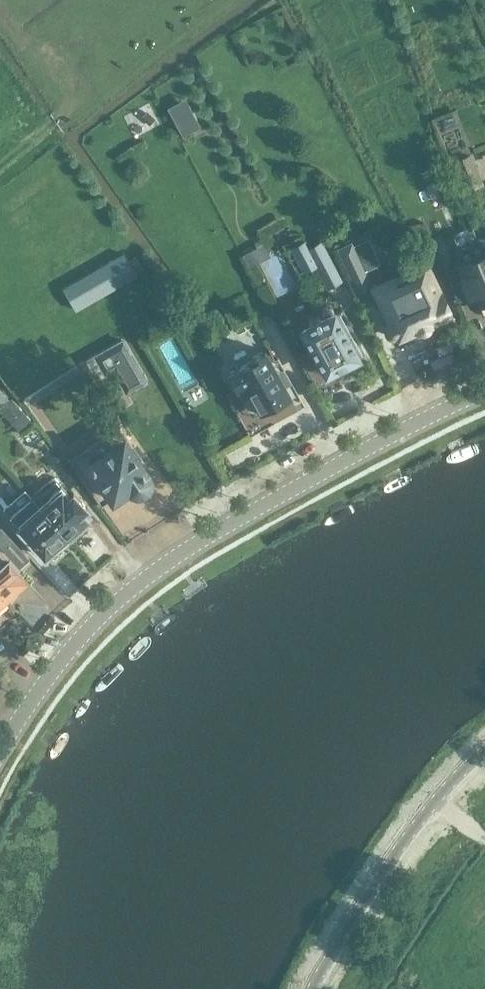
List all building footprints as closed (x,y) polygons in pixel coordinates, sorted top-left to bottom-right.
[(183,136),(201,126),(186,98),(168,108),(183,136)] [(480,179),(467,147),(452,154),(465,186),(480,179)] [(480,238),(456,248),(462,264),(463,264),(466,271),(460,273),(471,301),(477,298),(479,303),(483,301),(484,306),(484,249),(480,238)] [(265,241),(243,253),(250,265),(271,254),(265,241)] [(293,248),(305,270),(317,264),(328,286),(341,279),(322,242),(310,248),(306,241),(293,248)] [(353,250),(338,257),(359,300),(373,294),(366,279),(381,272),(370,248),(355,255),(353,250)] [(106,259),(63,292),(77,312),(131,271),(121,257),(111,265),(106,259)] [(393,324),(392,324),(391,325),(390,326),(389,327),(388,328),(388,329),(388,331),(388,332),(389,333),(389,334),(390,335),(392,336),(393,336),(395,336),(396,336),(398,335),(398,336),(400,338),(432,323),(429,316),(446,308),(427,268),(378,292),(393,324),(392,324),(393,324)] [(360,355),(337,311),(334,312),(333,311),(322,317),(322,316),(314,321),(303,327),(304,328),(301,330),(324,374),(334,369),(336,371),(337,371),(337,372),(351,365),(350,364),(351,363),(350,360),(360,355)] [(135,361),(136,361),(135,360),(134,360),(124,342),(123,340),(121,341),(122,341),(111,347),(109,348),(98,355),(98,354),(96,355),(97,357),(98,357),(107,373),(114,369),(121,381),(120,381),(122,383),(122,382),(127,391),(126,391),(127,393),(129,392),(129,391),(145,382),(145,383),(147,381),(146,379),(145,379),(135,361)] [(290,397),(270,359),(265,350),(251,358),(252,361),(229,373),(253,417),(290,397)] [(22,433),(33,423),(12,398),(0,408),(22,433)] [(146,464),(120,426),(71,460),(102,506),(130,487),(133,490),(138,491),(143,491),(147,488),(149,484),(149,479),(147,474),(142,467),(146,464)] [(39,504),(68,537),(102,507),(85,488),(79,493),(72,485),(66,490),(56,478),(35,496),(41,503),(39,504)] [(68,537),(39,504),(38,505),(33,504),(31,502),(12,518),(21,527),(20,528),(46,556),(47,555),(51,555),(59,549),(59,544),(68,537)] [(4,599),(26,580),(0,551),(0,595),(4,599)]
